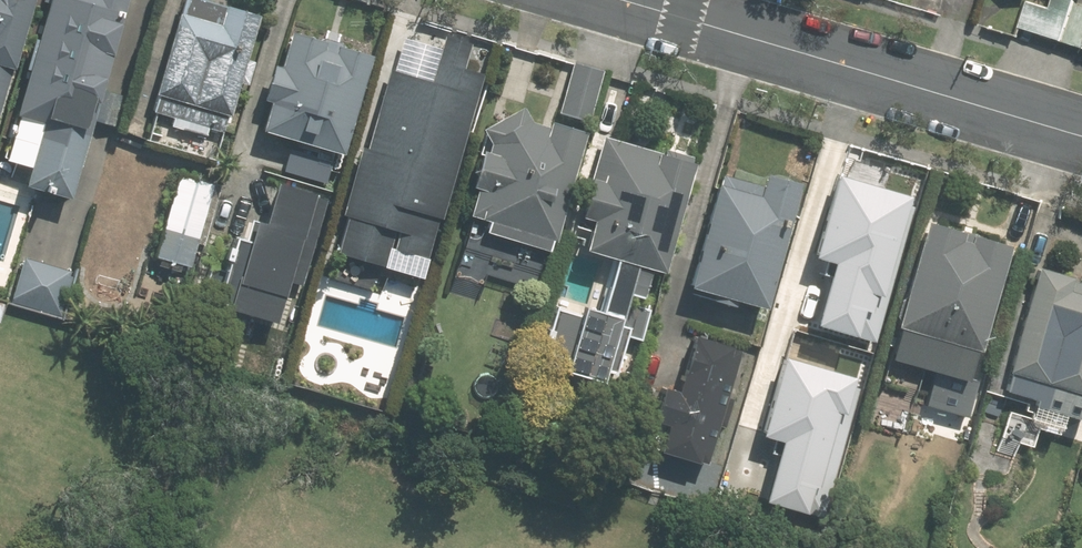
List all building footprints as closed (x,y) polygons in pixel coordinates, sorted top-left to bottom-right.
[(31,0),(0,0),(0,106),(31,0)] [(123,0),(43,0),(10,117),(37,124),(19,187),(66,200),(123,0)] [(256,16),(202,0),(179,0),(150,95),(153,96),(149,111),(168,117),(165,126),(201,136),(204,127),(221,132),(236,83),(244,85),(251,61),(243,59),(256,16)] [(1012,31),(1077,53),(1081,38),(1081,5),(1076,3),(1077,0),(1022,0),(1012,31)] [(338,156),(368,56),(285,32),(275,68),(268,67),(263,84),(270,86),(256,132),(338,156)] [(438,220),(480,74),(461,69),(468,45),(442,38),(428,86),(388,74),(365,151),(357,148),(338,216),(343,218),(333,254),(380,267),(385,249),(425,261),(437,220),(438,220)] [(571,66),(556,114),(585,123),(600,75),(571,66)] [(550,242),(582,132),(547,122),(545,128),(528,123),(520,108),(479,130),(486,142),(483,152),(477,150),(467,187),(473,189),(465,217),(484,223),(481,234),(542,251),(545,241),(550,242)] [(579,250),(612,259),(596,313),(577,307),(575,314),(554,307),(538,364),(560,370),(559,374),(595,384),(599,371),(611,374),(623,334),(639,339),(647,311),(617,302),(620,294),(637,299),(646,270),(658,274),(691,164),(688,164),(690,157),(661,149),(659,154),(601,137),(577,219),(588,222),(579,250)] [(762,184),(717,172),(686,289),(760,308),(793,179),(765,172),(762,184)] [(211,184),(176,174),(151,258),(187,268),(211,184)] [(867,333),(907,199),(829,176),(804,260),(831,268),(816,318),(867,333)] [(301,288),(326,198),(270,182),(258,224),(246,221),(240,242),(230,239),(221,272),(209,268),(200,301),(221,306),(220,309),(271,324),(283,283),(301,288)] [(1007,243),(923,221),(894,328),(979,351),(1007,243)] [(69,272),(22,258),(9,302),(56,316),(69,272)] [(1016,427),(1055,438),(1061,417),(1081,423),(1081,278),(1034,265),(998,396),(1022,402),(1016,427)] [(0,279),(0,300),(6,301),(11,283),(0,279)] [(674,390),(656,385),(646,420),(660,424),(653,451),(703,465),(736,350),(689,336),(674,390)] [(813,507),(853,373),(776,350),(751,434),(778,442),(763,492),(813,507)] [(971,393),(929,380),(912,436),(954,449),(971,393)]
